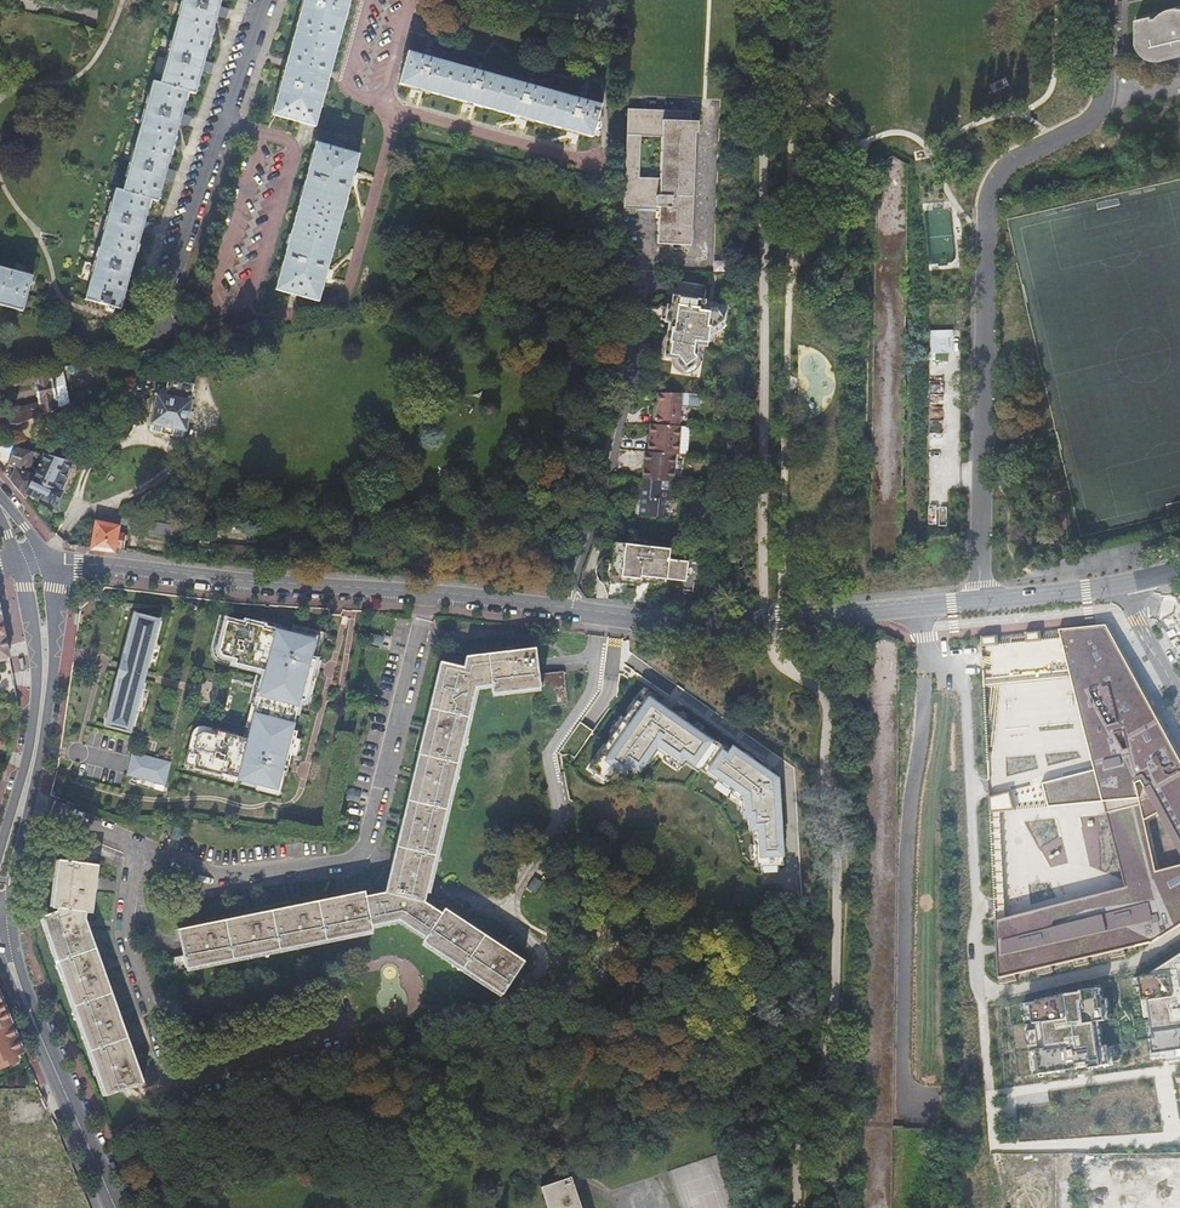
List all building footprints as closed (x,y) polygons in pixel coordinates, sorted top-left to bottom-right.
[(160,83),(152,81),(121,191),(114,190),(84,300),(104,306),(103,311),(111,313),(112,308),(120,310),(149,200),(156,201),(186,90),(193,93),(219,0),(182,0),(160,83)] [(272,117),(316,127),(350,0),(304,0),(272,117)] [(1133,18),(1133,42),(1133,43),(1134,44),(1135,44),(1136,44),(1137,43),(1137,44),(1137,47),(1138,50),(1140,52),(1142,54),(1144,56),(1147,58),(1149,59),(1152,59),(1155,59),(1158,58),(1158,59),(1158,60),(1159,60),(1160,60),(1160,61),(1168,59),(1172,56),(1176,54),(1179,53),(1179,7),(1133,18)] [(601,105),(411,52),(402,84),(594,138),(596,132),(599,132),(602,124),(598,123),(601,114),(599,113),(601,105)] [(692,134),(695,134),(695,123),(688,122),(688,112),(625,110),(621,209),(634,209),(634,207),(655,208),(654,245),(687,246),(692,134)] [(360,154),(316,142),(276,290),(318,301),(360,154)] [(36,312),(46,276),(0,263),(0,302),(36,312)] [(703,301),(671,296),(669,305),(666,305),(663,321),(667,321),(664,341),(666,342),(665,347),(663,347),(661,357),(674,359),(674,362),(681,372),(691,365),(694,345),(703,347),(706,328),(709,328),(719,321),(712,310),(701,309),(703,301)] [(948,358),(949,334),(932,333),(931,357),(948,358)] [(0,379),(0,389),(31,383),(35,404),(4,412),(6,426),(16,426),(53,410),(45,371),(0,379)] [(190,385),(163,380),(162,387),(154,386),(146,426),(147,426),(146,431),(147,432),(148,432),(169,437),(177,438),(179,438),(180,437),(181,432),(182,432),(188,401),(187,401),(190,385)] [(678,394),(656,394),(655,410),(653,410),(653,423),(677,424),(678,394)] [(653,426),(649,426),(648,437),(650,437),(649,443),(647,443),(645,453),(642,453),(641,462),(643,462),(642,468),(640,468),(639,480),(667,482),(673,455),(675,455),(679,428),(677,427),(653,426)] [(42,455),(17,453),(8,475),(19,486),(30,498),(32,494),(37,480),(33,478),(42,455)] [(74,460),(47,453),(37,480),(32,494),(64,507),(82,461),(74,460)] [(1045,476),(1036,478),(1040,493),(1048,491),(1045,476)] [(618,478),(611,477),(609,485),(615,487),(618,478)] [(667,482),(639,480),(638,489),(636,489),(634,499),(633,499),(631,516),(633,516),(633,517),(662,520),(662,519),(664,519),(667,501),(665,501),(667,482)] [(170,534),(172,524),(159,521),(157,531),(170,534)] [(114,528),(92,524),(87,549),(110,553),(114,528)] [(157,542),(121,535),(118,550),(154,557),(157,542)] [(668,550),(612,544),(610,560),(604,559),(603,567),(605,568),(604,580),(626,583),(626,579),(653,582),(659,580),(683,582),(686,563),(669,561),(669,560),(667,560),(668,550)] [(14,662),(0,589),(0,665),(14,662)] [(134,612),(100,744),(125,751),(160,618),(158,618),(159,613),(152,612),(151,616),(134,612)] [(244,627),(221,621),(211,655),(217,663),(228,665),(227,669),(256,676),(241,735),(215,729),(213,736),(201,733),(192,737),(187,758),(194,760),(191,775),(277,798),(319,637),(264,624),(262,627),(245,623),(244,627)] [(1109,627),(1107,624),(984,636),(980,636),(983,684),(1071,677),(1092,765),(989,791),(990,810),(1104,802),(1127,885),(995,921),(998,978),(1153,942),(1179,925),(1179,865),(1159,870),(1148,819),(1162,812),(1179,846),(1179,757),(1172,742),(1109,627)] [(363,892),(179,927),(184,953),(172,955),(174,969),(369,931),(368,924),(395,919),(421,937),(417,942),(496,995),(519,962),(440,908),(437,913),(421,903),(473,686),(493,683),(494,692),(542,684),(545,703),(570,699),(565,667),(540,671),(536,644),(467,655),(462,670),(438,663),(383,893),(364,897),(363,892)] [(640,691),(594,756),(617,772),(626,762),(637,770),(654,750),(658,753),(680,768),(684,763),(689,767),(692,765),(741,797),(741,815),(744,815),(745,827),(754,826),(756,865),(782,864),(778,779),(721,740),(718,745),(640,691)] [(167,784),(173,760),(133,750),(127,774),(167,784)] [(101,865),(60,859),(54,907),(59,908),(59,911),(44,917),(107,1096),(145,1082),(87,918),(88,912),(94,913),(101,865)] [(1139,977),(1150,1060),(1179,1056),(1179,953),(1151,971),(1139,977)] [(1102,987),(1021,1004),(1030,1076),(1081,1068),(1105,1065),(1098,1023),(1107,1022),(1102,987)] [(24,1052),(0,995),(0,1062),(24,1052)] [(570,1177),(541,1186),(548,1207),(580,1207),(570,1177)]
